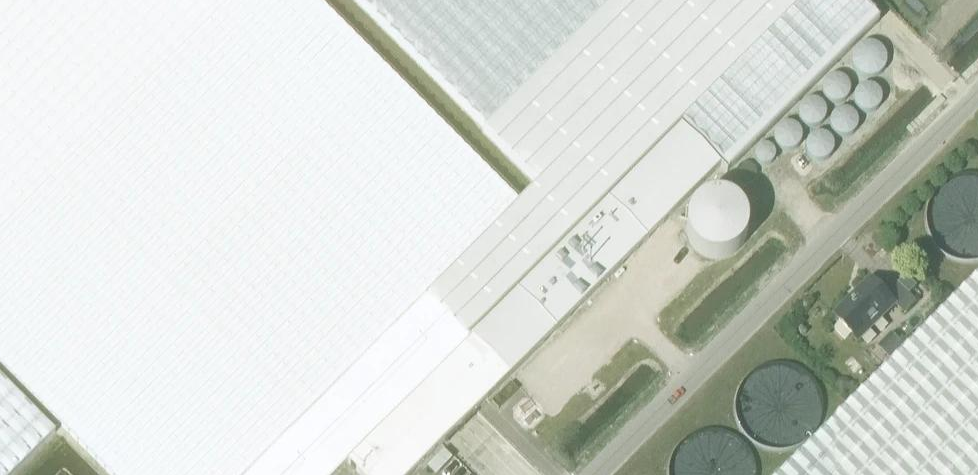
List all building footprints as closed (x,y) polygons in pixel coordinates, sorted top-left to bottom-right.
[(110,474),(247,474),(428,294),(440,283),(519,203),(316,0),(0,0),(0,365),(110,474)] [(536,186),(519,203),(428,294),(472,338),(682,128),(684,127),(811,0),(350,0),(536,186)] [(472,338),(486,352),(508,375),(519,365),(723,165),(729,172),(880,21),(859,0),(811,0),(684,127),(682,128),(472,338)] [(904,313),(916,301),(899,284),(888,295),(871,278),(834,315),(859,341),(895,305),(904,313)] [(781,474),(977,474),(977,279),(781,474)] [(247,474),(335,474),(348,463),(472,338),(428,294),(247,474)] [(348,463),(360,474),(412,474),(441,446),(442,445),(476,411),(491,396),(489,394),(508,375),(486,352),(472,338),(348,463)] [(55,433),(0,377),(0,474),(13,474),(55,433)]
